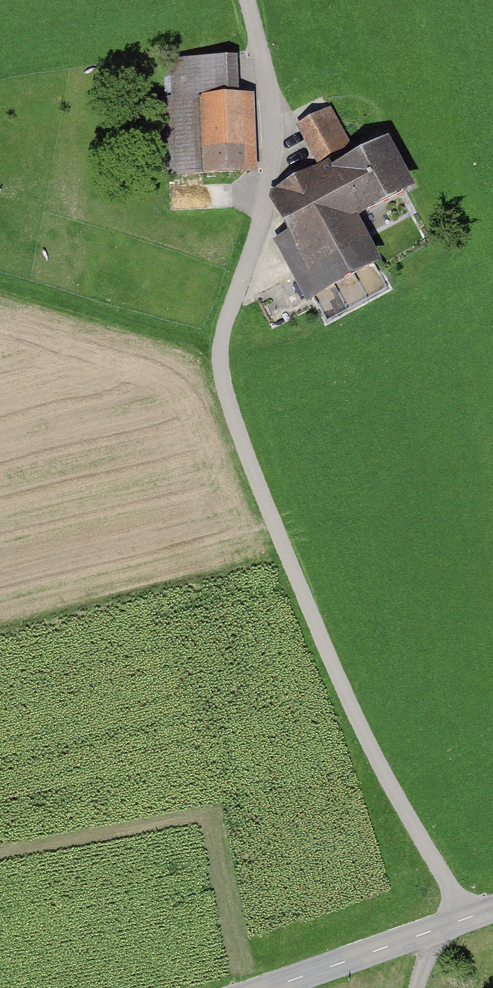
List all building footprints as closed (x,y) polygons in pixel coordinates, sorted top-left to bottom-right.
[(242,92),(241,57),(165,60),(169,184),(245,181),(245,171),(257,171),(255,92),(242,92)] [(330,106),(295,124),(317,165),(326,160),(329,165),(354,153),(330,106)] [(354,153),(329,165),(356,216),(414,185),(387,136),(354,153)] [(317,165),(265,192),(285,231),(319,294),(380,262),(356,216),(329,165),(326,160),(317,165)] [(306,302),(319,294),(285,231),(272,239),(306,302)]
